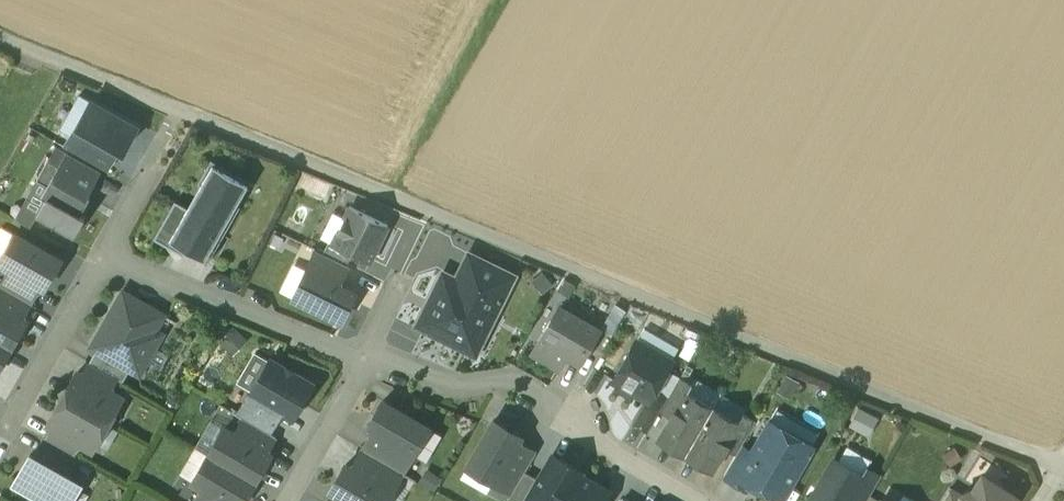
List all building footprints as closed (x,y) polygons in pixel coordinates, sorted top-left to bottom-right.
[(137,127),(91,102),(65,147),(106,169),(118,148),(124,151),(137,127)] [(63,150),(56,146),(37,179),(47,185),(51,178),(86,197),(88,195),(101,171),(63,150)] [(175,200),(153,238),(182,254),(183,253),(182,253),(184,249),(207,262),(239,206),(240,206),(240,205),(236,203),(249,181),(250,181),(211,158),(197,182),(201,185),(188,207),(175,200)] [(86,197),(51,178),(47,185),(42,195),(46,198),(48,195),(80,214),(90,196),(88,195),(86,197)] [(80,214),(48,195),(46,198),(36,216),(73,237),(85,217),(80,214)] [(388,224),(350,206),(332,243),(352,253),(369,261),(388,224)] [(0,228),(0,259),(14,234),(1,226),(0,228)] [(14,234),(0,259),(0,262),(10,268),(41,285),(44,287),(60,260),(14,234)] [(332,243),(328,242),(323,253),(346,265),(352,253),(332,243)] [(323,253),(316,250),(307,270),(339,285),(339,284),(348,266),(346,265),(323,253)] [(457,278),(503,300),(515,275),(469,252),(457,278)] [(0,285),(0,286),(30,303),(41,285),(10,268),(0,285)] [(339,285),(307,270),(293,297),(340,321),(355,292),(339,284),(339,285)] [(503,300),(457,278),(443,271),(415,328),(475,357),(503,300)] [(0,286),(0,306),(22,318),(30,303),(0,286)] [(123,291),(91,347),(96,349),(130,369),(132,370),(138,360),(145,364),(156,344),(149,340),(163,314),(123,291)] [(10,347),(25,320),(22,318),(0,306),(0,341),(10,347)] [(599,329),(559,306),(541,337),(568,352),(581,360),(599,329)] [(568,352),(541,337),(532,353),(559,368),(568,352)] [(671,360),(636,340),(614,379),(647,398),(649,399),(655,388),(671,360)] [(0,341),(0,365),(10,347),(0,341)] [(130,369),(96,349),(89,362),(116,378),(123,381),(130,369)] [(311,383),(270,359),(251,392),(283,410),(292,416),(311,383)] [(116,378),(89,362),(82,374),(109,390),(109,389),(116,378)] [(82,374),(77,371),(62,398),(107,423),(122,396),(109,389),(109,390),(82,374)] [(668,396),(660,410),(671,417),(685,392),(686,393),(692,383),(680,376),(668,396)] [(655,388),(649,399),(647,398),(633,421),(648,430),(660,410),(668,396),(655,388)] [(283,410),(251,392),(238,415),(244,419),(244,418),(275,436),(276,436),(270,432),(283,410)] [(686,393),(685,392),(671,417),(662,433),(676,441),(678,449),(686,453),(712,408),(686,393)] [(107,423),(62,398),(47,424),(52,427),(79,442),(79,443),(92,450),(107,423)] [(428,427),(383,400),(367,428),(372,431),(373,430),(413,454),(428,427)] [(738,422),(712,408),(686,453),(694,458),(701,456),(715,464),(724,447),(739,423),(738,422)] [(743,413),(738,422),(739,423),(724,447),(736,454),(742,443),(755,420),(743,413)] [(275,436),(244,418),(244,419),(235,434),(266,452),(275,436)] [(493,420),(467,466),(494,482),(517,442),(521,436),(493,420)] [(809,449),(789,437),(791,433),(770,421),(753,450),(749,458),(763,466),(752,484),(780,500),(809,449)] [(891,433),(872,423),(863,440),(882,452),(891,433)] [(79,442),(52,427),(45,439),(72,454),(79,443),(79,442)] [(235,434),(224,428),(208,454),(255,481),(270,455),(266,452),(235,434)] [(413,454),(373,430),(372,431),(362,449),(402,472),(413,454)] [(45,439),(35,457),(68,475),(78,457),(72,454),(45,439)] [(517,442),(494,482),(512,492),(507,499),(508,499),(524,471),(525,471),(536,452),(517,442)] [(753,450),(742,443),(736,454),(724,475),(749,490),(752,484),(763,466),(749,458),(753,450)] [(402,472),(362,449),(352,467),(351,468),(391,491),(402,472)] [(31,454),(15,483),(48,500),(70,500),(80,482),(68,475),(35,457),(31,454)] [(208,454),(193,481),(202,486),(227,500),(243,500),(255,481),(208,454)] [(553,455),(539,479),(526,500),(527,500),(602,500),(608,490),(581,475),(581,473),(582,472),(553,455)] [(810,500),(850,500),(851,500),(865,476),(861,474),(834,459),(810,500)] [(351,468),(352,467),(346,464),(330,491),(347,500),(385,500),(391,491),(351,468)] [(861,474),(865,476),(851,500),(866,500),(881,475),(866,466),(861,474)] [(524,471),(508,499),(511,500),(527,500),(526,500),(539,479),(525,471),(524,471)] [(982,475),(973,489),(962,494),(961,500),(1012,500),(1016,496),(982,475)] [(202,486),(194,500),(227,500),(202,486)] [(950,487),(942,500),(957,500),(961,494),(950,487)]
